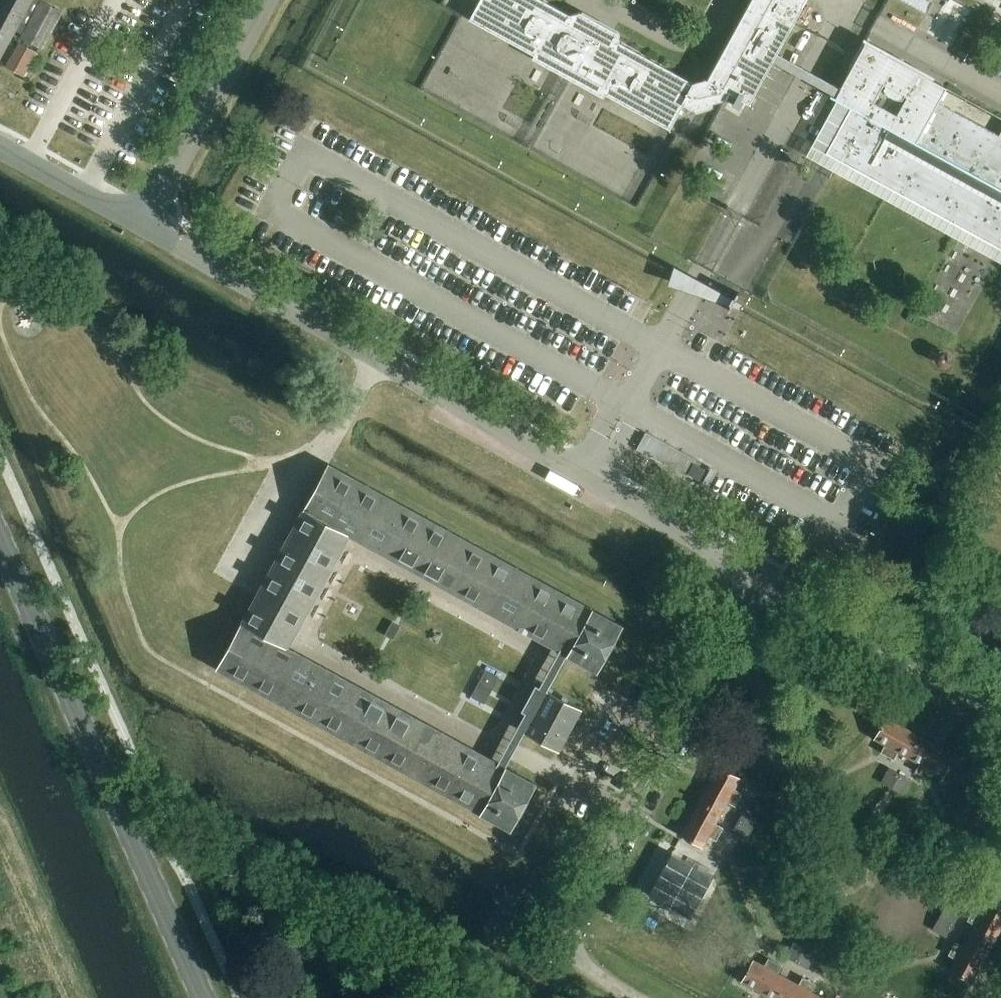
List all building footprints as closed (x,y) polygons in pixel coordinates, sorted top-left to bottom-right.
[(14,32),(21,36),(20,39),(42,52),(48,41),(63,13),(40,1),(25,28),(18,25),(32,0),(0,0),(0,58),(14,32)] [(670,129),(684,103),(692,107),(726,97),(730,91),(750,101),(805,0),(750,0),(708,78),(693,81),(620,42),(617,32),(580,12),(569,15),(543,0),(480,0),(468,20),(532,56),(532,58),(567,78),(603,97),(604,94),(670,129)] [(932,1),(931,0),(902,0),(925,13),(932,1)] [(947,87),(866,42),(859,56),(837,96),(854,105),(828,153),(839,159),(1000,249),(1000,131),(998,135),(938,102),(947,87)] [(24,78),(37,54),(17,43),(5,67),(24,78)] [(697,463),(643,434),(634,450),(635,451),(688,480),(691,476),(699,480),(706,469),(697,465),(697,463)] [(622,626),(591,609),(592,608),(328,463),(303,510),(239,623),(240,623),(215,669),(479,814),(480,813),(510,830),(536,783),(506,766),(288,647),(349,538),(565,657),(566,655),(597,673),(622,626)] [(581,709),(548,690),(545,689),(522,731),(558,751),(570,729),(581,709)] [(908,758),(920,737),(885,718),(874,739),(884,745),(880,753),(893,760),(898,752),(908,758)] [(943,778),(955,756),(920,737),(908,758),(919,764),(915,772),(928,779),(932,772),(943,778)] [(700,801),(721,813),(727,802),(735,807),(742,794),(734,789),(740,778),(719,767),(700,801)] [(891,789),(899,774),(889,769),(881,783),(891,789)] [(903,796),(910,780),(899,774),(891,789),(903,796)] [(721,813),(700,801),(680,836),(701,848),(708,837),(716,841),(723,828),(715,824),(721,813)] [(737,822),(751,830),(758,818),(743,811),(737,822)] [(745,842),(751,830),(737,822),(731,834),(745,842)] [(990,947),(1000,927),(1000,909),(988,901),(982,912),(973,908),(966,921),(974,925),(968,936),(990,947)] [(938,920),(952,927),(959,915),(944,908),(938,920)] [(946,938),(952,927),(938,920),(932,931),(946,938)] [(971,982),(990,947),(968,936),(963,947),(955,942),(948,955),(955,960),(949,971),(971,982)] [(796,963),(804,949),(793,942),(785,957),(796,963)] [(804,949),(796,963),(807,970),(816,955),(804,949)] [(787,980),(777,974),(781,966),(767,958),(763,966),(752,960),(741,982),(771,997),(777,997),(787,980)] [(811,993),(815,984),(802,977),(798,985),(787,980),(777,997),(821,997),(811,993)]
